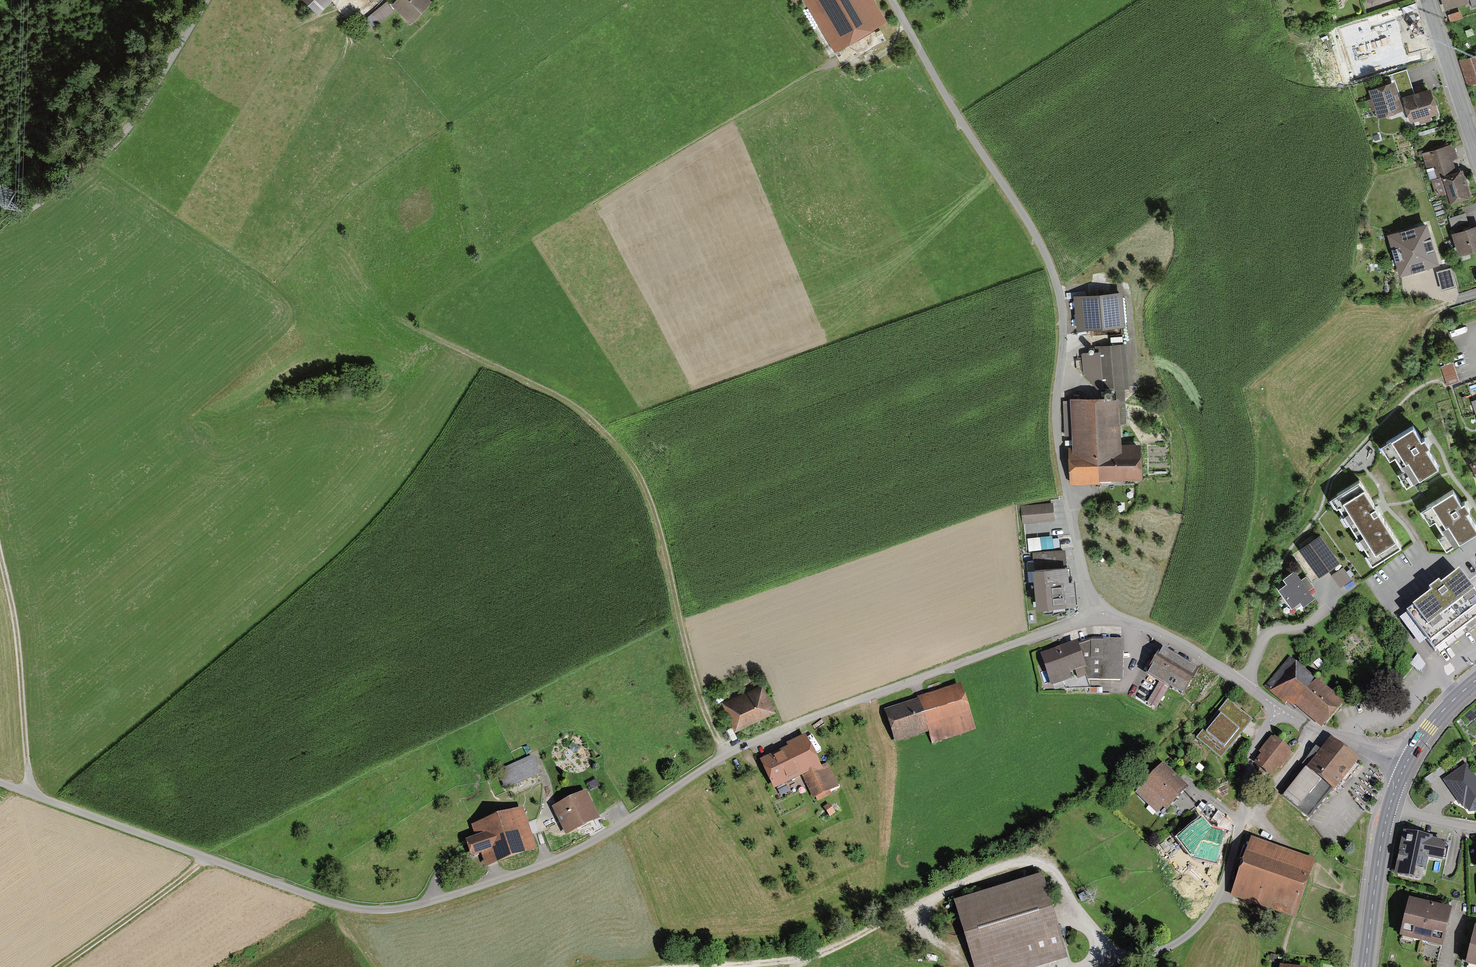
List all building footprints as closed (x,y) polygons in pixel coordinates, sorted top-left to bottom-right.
[(395,10),(387,0),(365,18),(372,28),(395,10)] [(411,21),(430,0),(395,0),(392,3),(411,21)] [(832,54),(883,26),(868,0),(801,0),(832,54)] [(1445,9),(1470,1),(1472,7),(1475,6),(1475,0),(1442,0),(1445,9)] [(1455,14),(1446,17),(1448,24),(1457,21),(1455,14)] [(1458,60),(1467,84),(1475,81),(1475,54),(1458,60)] [(1405,72),(1394,76),(1408,120),(1435,111),(1428,92),(1413,97),(1405,72)] [(1404,109),(1394,80),(1368,89),(1371,97),(1367,99),(1371,110),(1375,109),(1378,118),(1404,109)] [(1449,145),(1419,154),(1424,172),(1430,170),(1433,181),(1427,183),(1431,199),(1440,197),(1443,207),(1462,202),(1454,176),(1448,178),(1444,166),(1454,163),(1449,145)] [(1460,217),(1443,222),(1446,231),(1463,225),(1460,217)] [(1446,238),(1452,260),(1475,253),(1475,238),(1474,230),(1446,238)] [(1414,231),(1384,238),(1394,277),(1430,268),(1423,239),(1416,240),(1414,231)] [(1122,290),(1074,294),(1077,328),(1125,324),(1122,290)] [(1124,347),(1100,348),(1101,355),(1084,356),(1085,373),(1099,388),(1126,386),(1124,347)] [(1116,399),(1073,401),(1076,460),(1071,460),(1072,481),(1140,477),(1139,453),(1119,454),(1116,399)] [(1438,466),(1412,426),(1382,445),(1390,457),(1395,455),(1404,470),(1400,472),(1407,484),(1438,466)] [(1400,545),(1359,480),(1330,499),(1373,563),(1400,545)] [(1454,489),(1421,509),(1429,523),(1435,519),(1443,532),(1438,535),(1446,549),(1475,531),(1475,526),(1454,489)] [(1340,561),(1320,533),(1299,548),(1319,576),(1340,561)] [(1067,582),(1064,553),(1035,556),(1040,606),(1074,602),(1072,582),(1067,582)] [(1350,580),(1341,568),(1332,575),(1341,587),(1350,580)] [(1314,597),(1294,570),(1284,577),(1288,583),(1280,589),(1292,606),(1300,600),(1303,605),(1314,597)] [(1459,572),(1441,586),(1439,584),(1429,591),(1431,594),(1406,612),(1433,649),(1475,617),(1475,594),(1459,572)] [(1079,677),(1084,685),(1117,685),(1117,645),(1085,644),(1070,648),(1035,660),(1044,688),(1079,677)] [(1194,672),(1162,652),(1146,675),(1160,684),(1150,700),(1159,706),(1171,688),(1180,693),(1194,672)] [(1296,663),(1276,686),(1323,726),(1343,703),(1296,663)] [(763,683),(722,702),(735,731),(776,712),(763,683)] [(962,686),(885,711),(895,743),(929,732),(933,744),(976,730),(962,686)] [(1251,721),(1228,702),(1197,740),(1221,759),(1251,721)] [(1291,752),(1273,738),(1262,753),(1264,754),(1257,763),(1271,774),(1278,765),(1280,766),(1291,752)] [(804,743),(756,766),(771,797),(802,781),(814,804),(838,792),(827,770),(819,774),(804,743)] [(1350,766),(1326,747),(1283,800),(1307,819),(1350,766)] [(535,761),(499,775),(508,797),(543,783),(535,761)] [(1187,788),(1164,767),(1138,795),(1161,816),(1169,808),(1182,820),(1193,808),(1180,796),(1187,788)] [(1463,770),(1437,785),(1460,815),(1475,814),(1475,789),(1463,770)] [(586,791),(552,808),(566,836),(600,819),(586,791)] [(523,808),(472,825),(476,837),(465,841),(471,858),(481,855),(485,868),(537,850),(523,808)] [(1427,841),(1399,836),(1391,881),(1419,886),(1423,861),(1437,864),(1440,849),(1426,847),(1427,841)] [(1310,865),(1254,845),(1236,894),(1292,914),(1310,865)] [(959,904),(977,966),(1031,966),(1062,958),(1039,880),(959,904)] [(1447,915),(1404,904),(1396,938),(1439,948),(1447,915)] [(1471,933),(1463,966),(1468,966),(1475,966),(1475,934),(1471,933)]
